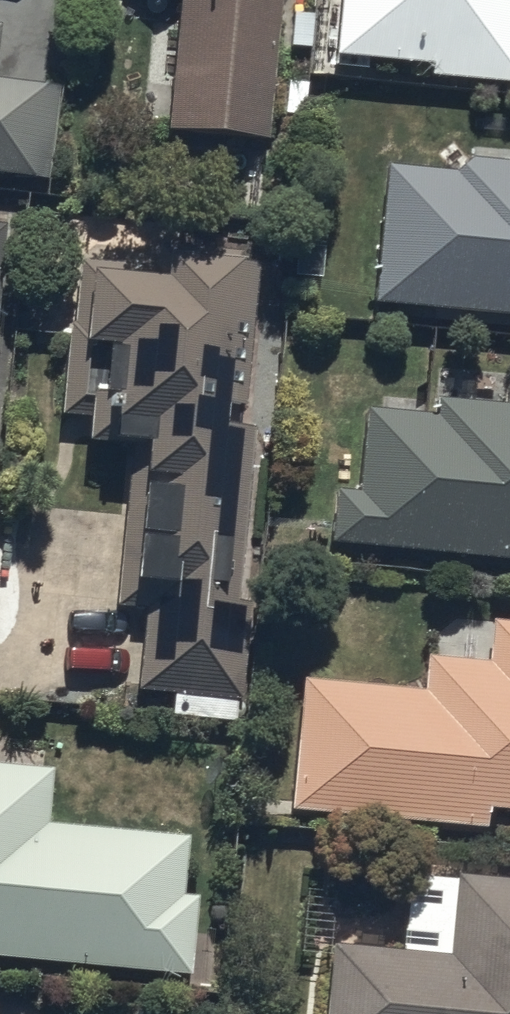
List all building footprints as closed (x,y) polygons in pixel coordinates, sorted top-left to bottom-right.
[(164,118),(265,126),(275,0),(173,0),(164,118)] [(335,48),(429,56),(427,71),(509,78),(509,63),(509,0),(339,0),(335,48)] [(43,174),(55,81),(0,74),(0,168),(43,174)] [(371,293),(509,309),(509,158),(460,153),(458,167),(386,159),(371,293)] [(86,433),(125,436),(114,600),(143,601),(138,683),(172,685),(170,710),(234,714),(242,597),(234,596),(246,416),(239,416),(250,252),(159,246),(158,266),(73,260),(63,407),(88,408),(86,433)] [(327,534),(509,553),(509,378),(507,378),(504,401),(438,394),(436,407),(363,400),(354,484),(333,482),(327,534)] [(487,615),(483,655),(425,649),(421,684),(304,673),(291,803),(486,821),(488,802),(509,804),(509,617),(487,615)] [(185,968),(193,890),(181,889),(187,832),(44,817),(49,764),(0,759),(0,949),(185,968)] [(320,1013),(509,1013),(509,873),(456,868),(448,949),(327,938),(320,1013)]
